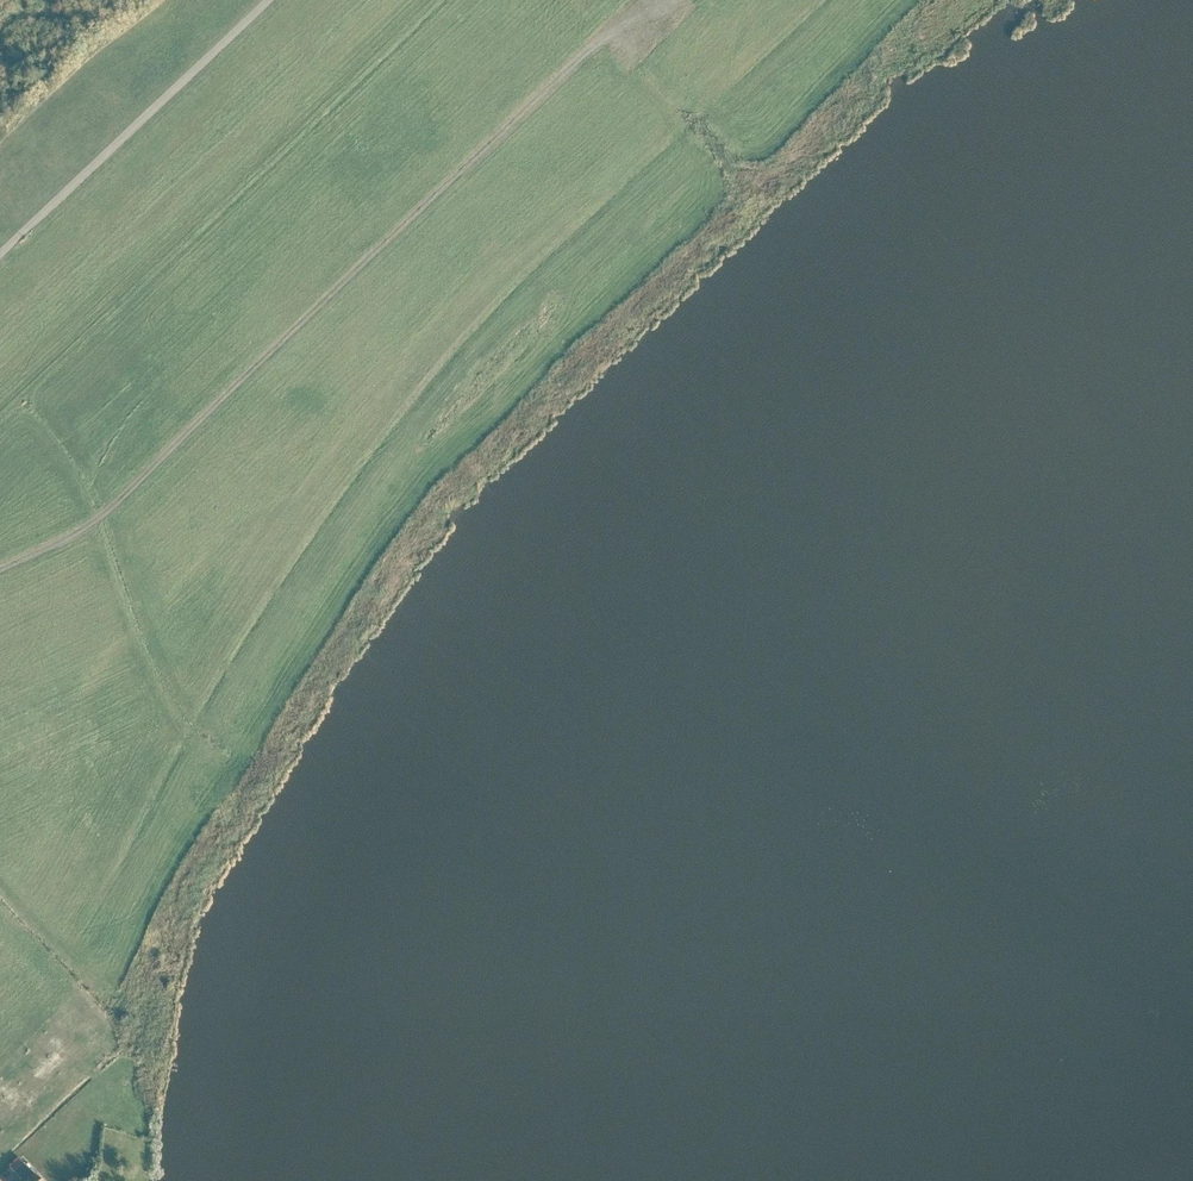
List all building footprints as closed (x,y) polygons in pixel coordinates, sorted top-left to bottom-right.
[(10,1168),(16,1174),(25,1165),(20,1159),(10,1168)] [(22,1180),(39,1180),(34,1176),(35,1175),(25,1165),(16,1174),(22,1180)]
